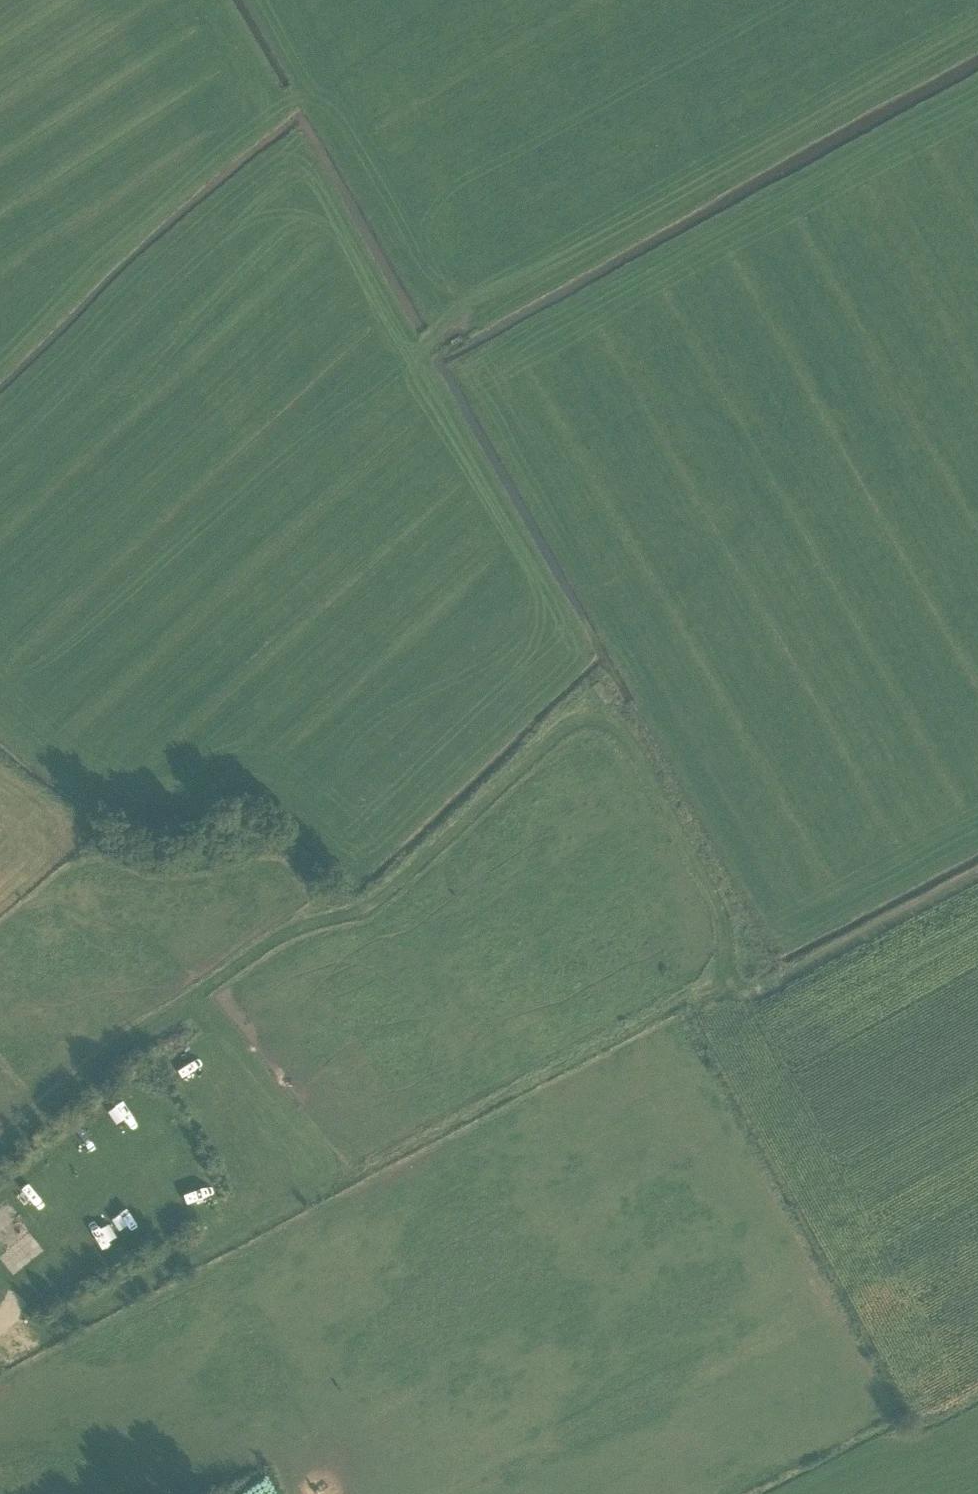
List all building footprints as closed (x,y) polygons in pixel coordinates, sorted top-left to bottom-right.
[(25,1268),(42,1257),(9,1208),(0,1214),(0,1255),(10,1270),(22,1263),(25,1268)]
